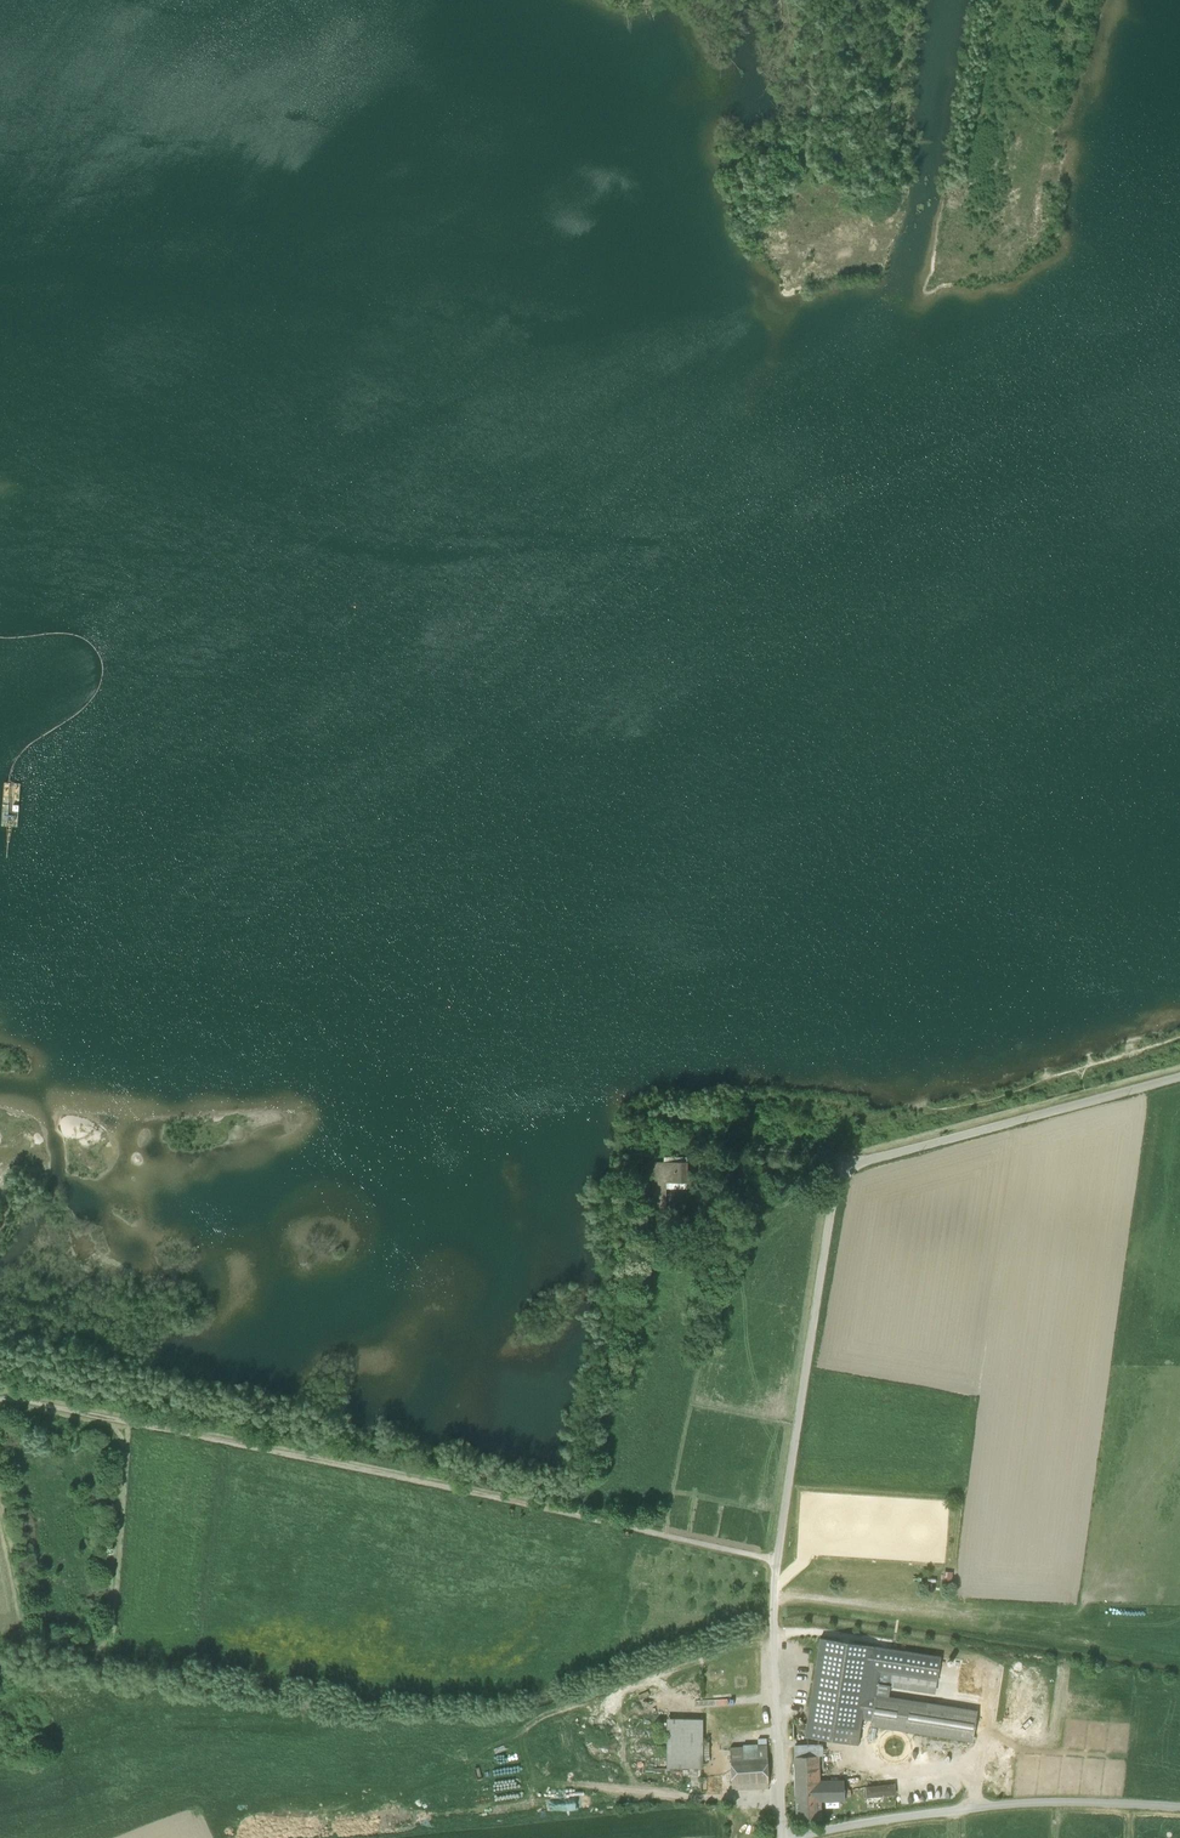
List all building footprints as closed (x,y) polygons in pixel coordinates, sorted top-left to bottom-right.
[(655,1200),(665,1200),(665,1188),(665,1183),(687,1183),(687,1179),(689,1179),(689,1173),(687,1173),(687,1162),(665,1163),(655,1163),(655,1199),(655,1200)] [(665,1183),(665,1188),(689,1188),(689,1179),(687,1179),(687,1183),(665,1183)] [(651,1229),(665,1229),(665,1200),(655,1200),(655,1199),(652,1199),(651,1229)] [(860,1731),(862,1718),(869,1670),(873,1646),(820,1638),(807,1722),(860,1731)] [(873,1646),(869,1670),(879,1672),(891,1674),(937,1681),(941,1657),(873,1646)] [(875,1696),(879,1672),(869,1670),(862,1718),(871,1720),(875,1696)] [(889,1685),(889,1683),(891,1674),(879,1672),(875,1696),(887,1698),(889,1685)] [(937,1681),(891,1674),(889,1683),(935,1691),(937,1681)] [(887,1698),(875,1696),(871,1720),(871,1725),(972,1741),(977,1712),(887,1698)] [(668,1768),(702,1767),(702,1720),(668,1719),(668,1768)] [(857,1745),(860,1731),(807,1722),(804,1737),(857,1745)] [(768,1782),(767,1739),(763,1739),(763,1747),(730,1748),(731,1784),(768,1782)] [(794,1757),(796,1821),(821,1820),(821,1801),(820,1781),(819,1756),(794,1757)] [(845,1800),(845,1796),(844,1790),(844,1781),(820,1781),(821,1801),(845,1800)] [(896,1795),(896,1783),(866,1784),(867,1796),(896,1795)]
